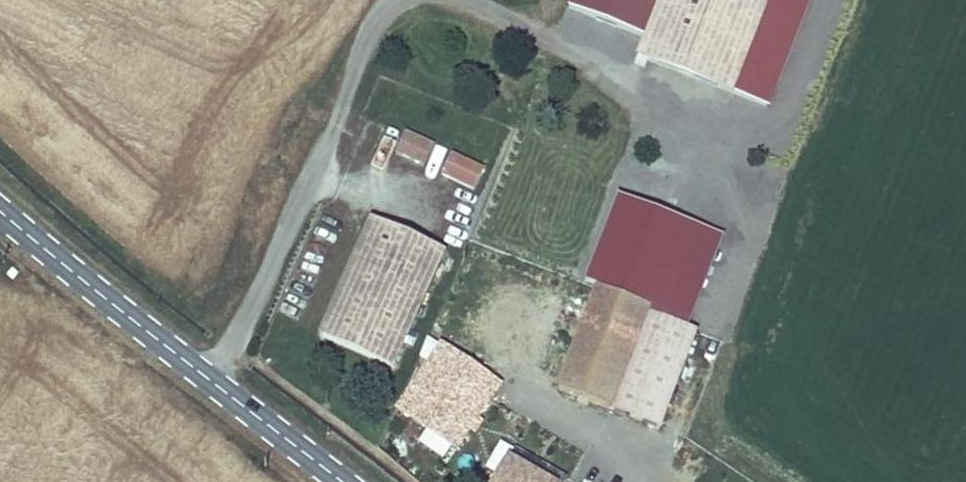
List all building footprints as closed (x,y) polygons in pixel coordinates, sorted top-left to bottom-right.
[(638,56),(733,93),(769,0),(660,0),(638,56)] [(404,131),(393,156),(423,169),(435,145),(404,131)] [(449,155),(440,180),(475,192),(483,167),(449,155)] [(657,189),(653,198),(664,202),(667,193),(657,189)] [(606,210),(596,237),(665,267),(676,238),(606,210)] [(443,253),(371,220),(321,335),(394,367),(443,253)] [(596,237),(579,281),(598,288),(649,308),(665,267),(596,237)] [(649,308),(598,288),(559,390),(659,428),(696,331),(648,313),(649,308)] [(441,348),(399,411),(427,430),(469,367),(441,348)] [(469,367),(427,430),(456,449),(499,384),(470,365),(469,367)] [(536,446),(529,460),(546,469),(553,456),(536,446)] [(496,481),(547,481),(509,460),(496,481)] [(466,476),(452,466),(442,481),(461,481),(466,476)]
